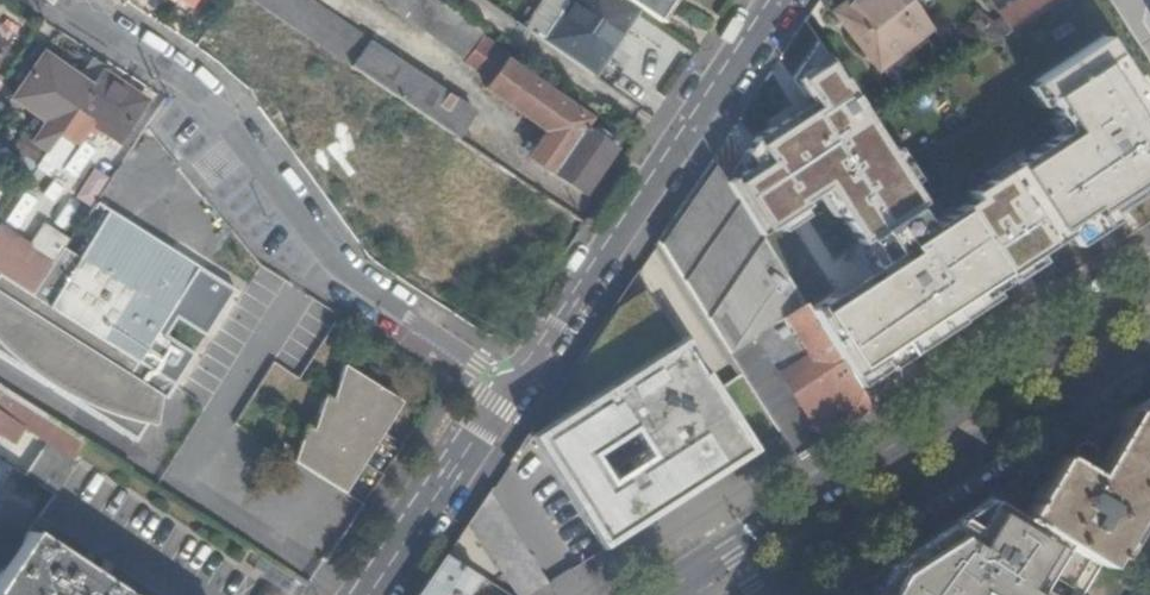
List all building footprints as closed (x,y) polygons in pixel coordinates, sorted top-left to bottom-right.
[(454,138),(470,114),(367,44),(369,42),(306,0),(245,0),(454,138)] [(460,56),(481,25),(444,0),(378,0),(460,56)] [(524,23),(531,27),(550,0),(540,0),(524,23)] [(531,27),(526,34),(590,77),(592,78),(623,33),(623,24),(623,23),(620,21),(630,6),(620,0),(550,0),(531,27)] [(630,6),(638,12),(652,22),(664,4),(659,0),(620,0),(630,6)] [(903,46),(928,27),(907,0),(841,0),(831,8),(889,84),(916,63),(903,46)] [(1009,9),(997,17),(1000,21),(1009,35),(1014,32),(1057,4),(1055,0),(1022,0),(1009,8),(1009,9)] [(638,12),(630,6),(620,21),(623,23),(623,24),(628,27),(638,12)] [(991,27),(971,15),(961,29),(977,40),(976,37),(991,27)] [(1000,21),(991,27),(976,37),(977,40),(983,51),(1009,35),(1000,21)] [(1101,35),(1028,83),(1064,138),(937,221),(827,54),(790,77),(809,107),(751,144),(762,160),(724,185),(756,233),(826,188),(878,267),(806,314),(853,386),(1040,264),(1035,255),(1064,237),(1071,247),(1110,221),(1149,196),(1149,110),(1101,35)] [(513,72),(516,66),(481,41),(464,67),(490,85),(485,93),(542,133),(526,157),(580,194),(611,149),(580,128),(585,120),(513,72)] [(39,59),(12,101),(59,132),(74,109),(90,85),(79,78),(76,83),(39,59)] [(97,75),(90,85),(74,109),(97,124),(118,138),(140,103),(97,75)] [(55,137),(43,129),(20,163),(32,171),(55,137)] [(95,160),(98,163),(92,172),(106,181),(118,164),(124,155),(109,146),(105,152),(101,150),(95,160)] [(716,171),(709,160),(654,241),(680,280),(715,258),(731,271),(756,233),(743,214),(724,185),(716,171)] [(92,172),(88,169),(63,206),(82,218),(106,181),(92,172)] [(59,251),(29,295),(47,307),(136,363),(199,264),(178,251),(168,255),(105,214),(75,261),(59,251)] [(759,239),(756,233),(731,271),(754,289),(781,274),(765,248),(764,246),(759,239)] [(715,258),(680,280),(702,315),(731,271),(715,258)] [(731,271),(702,315),(726,353),(754,335),(774,321),(760,298),(754,289),(731,271)] [(787,283),(781,274),(754,289),(760,298),(787,283)] [(96,411),(116,418),(16,354),(47,307),(29,295),(26,299),(0,282),(0,349),(14,363),(35,379),(52,390),(74,402),(96,411)] [(787,283),(760,298),(774,321),(800,304),(791,289),(787,283)] [(774,321),(754,335),(820,438),(866,408),(853,386),(806,314),(800,304),(774,321)] [(47,307),(16,354),(116,418),(117,419),(141,425),(156,426),(160,399),(145,390),(153,379),(134,366),(136,363),(47,307)] [(754,335),(726,353),(792,455),(820,438),(754,335)] [(708,340),(692,347),(702,370),(718,363),(708,340)] [(754,461),(680,342),(527,437),(598,556),(754,461)] [(313,416),(324,420),(320,435),(309,432),(299,428),(293,447),(303,453),(298,466),(334,488),(342,476),(348,480),(358,463),(352,459),(362,443),(369,447),(379,431),(372,426),(380,414),(387,419),(397,405),(338,366),(332,386),(341,390),(336,403),(328,400),(318,398),(313,416)] [(166,388),(153,379),(145,390),(160,399),(166,388)] [(341,390),(332,386),(328,400),(336,403),(341,390)] [(10,442),(20,428),(72,463),(85,444),(0,390),(0,436),(10,442)] [(1128,405),(1149,419),(1149,392),(1128,405)] [(986,495),(1093,559),(1097,562),(1101,555),(1105,556),(1109,550),(1119,555),(1124,558),(1149,517),(1149,512),(1134,502),(1148,481),(1149,482),(1149,419),(1128,405),(1103,446),(1086,472),(1053,453),(986,495)] [(387,419),(380,414),(372,426),(379,431),(387,419)] [(324,420),(313,416),(309,432),(320,435),(324,420)] [(1103,446),(1091,429),(1053,453),(1086,472),(1103,446)] [(369,447),(362,443),(352,459),(358,463),(369,447)] [(303,453),(293,447),(290,460),(298,466),(303,453)] [(67,470),(35,450),(19,474),(50,494),(67,470)] [(298,466),(290,460),(288,466),(296,470),(298,466)] [(298,466),(296,470),(331,493),(334,488),(298,466)] [(348,480),(342,476),(334,488),(340,492),(348,480)] [(1075,590),(1093,559),(986,495),(846,584),(864,594),(1083,594),(1075,590)] [(455,527),(499,594),(525,594),(547,581),(496,501),(455,527)] [(15,543),(21,535),(25,529),(0,513),(0,534),(15,543)] [(21,535),(15,543),(0,565),(0,594),(115,594),(21,535)] [(473,581),(475,578),(441,555),(415,594),(476,594),(482,586),(473,581)] [(829,594),(864,594),(846,584),(829,594)]
